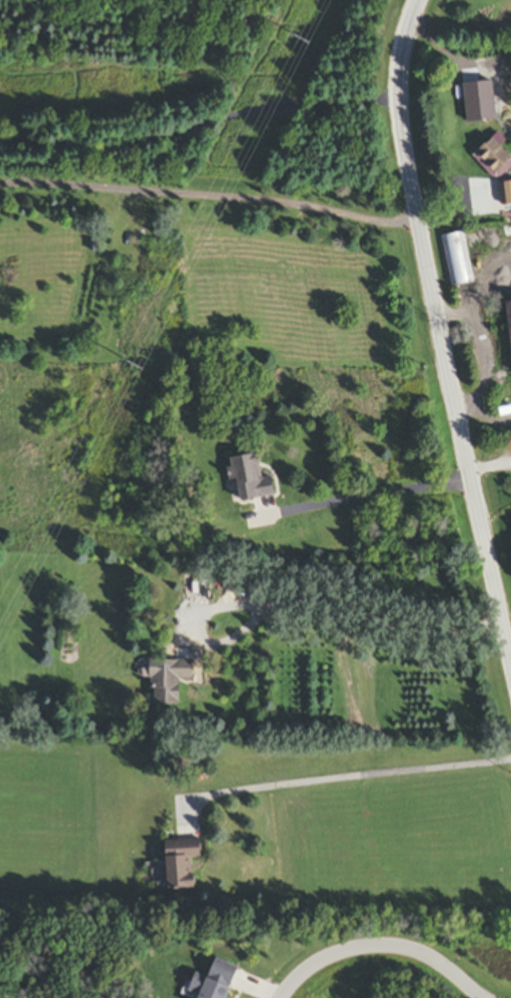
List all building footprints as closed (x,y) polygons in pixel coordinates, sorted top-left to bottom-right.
[(487,140),(471,156),(496,180),(510,166),(510,164),(487,140)] [(497,184),(499,207),(510,206),(510,183),(497,184)] [(463,233),(441,237),(450,288),(472,284),(463,233)] [(510,376),(510,303),(501,304),(510,376)] [(229,460),(235,504),(273,499),(271,479),(259,481),(256,456),(229,460)] [(150,708),(177,708),(177,682),(190,683),(190,663),(150,663),(150,708)] [(161,843),(163,890),(191,889),(190,861),(200,861),(199,841),(161,843)] [(212,960),(205,979),(192,975),(186,993),(196,997),(195,997),(224,997),(234,968),(212,960)]
